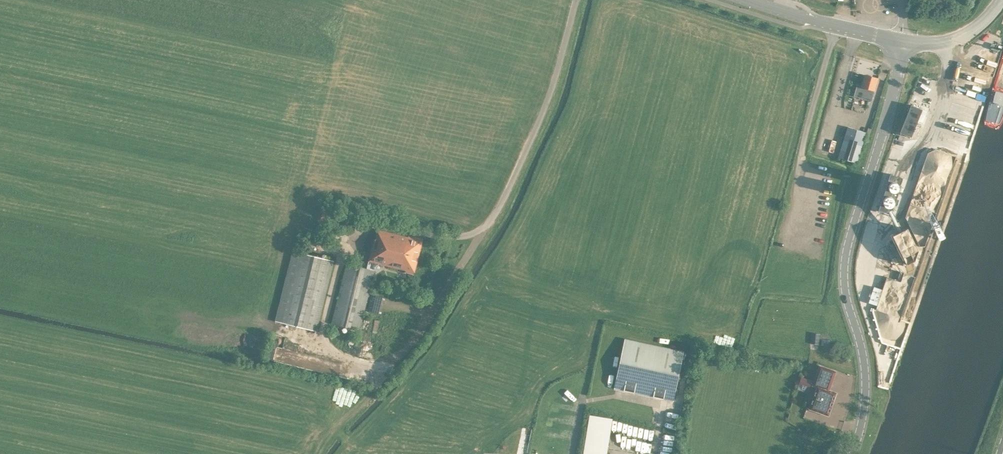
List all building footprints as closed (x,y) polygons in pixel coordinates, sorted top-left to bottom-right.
[(871,100),(878,78),(865,74),(861,85),(857,84),(854,95),(871,100)] [(937,83),(925,78),(918,95),(930,100),(937,83)] [(900,132),(911,136),(922,109),(911,104),(900,132)] [(848,126),(838,158),(856,163),(865,132),(848,126)] [(877,209),(890,213),(903,177),(890,173),(877,209)] [(907,227),(892,234),(903,257),(906,264),(915,259),(918,249),(907,227)] [(374,237),(371,251),(369,260),(377,262),(405,269),(405,272),(414,274),(423,238),(408,234),(408,236),(378,229),(376,238),(374,237)] [(316,330),(333,260),(292,250),(275,320),(316,330)] [(346,262),(331,323),(360,330),(377,262),(369,260),(366,267),(346,262)] [(875,276),(871,291),(880,293),(884,278),(875,276)] [(899,346),(904,334),(893,330),(888,342),(899,346)] [(811,342),(819,343),(820,333),(812,332),(811,342)] [(625,337),(614,387),(673,400),(684,350),(625,337)] [(835,371),(819,365),(812,384),(817,386),(809,408),(828,414),(836,392),(829,389),(835,371)] [(805,385),(807,378),(802,376),(799,383),(805,385)] [(583,453),(607,453),(612,416),(588,413),(583,453)] [(538,420),(536,428),(545,430),(547,422),(538,420)] [(534,438),(533,447),(543,448),(544,439),(534,438)]
